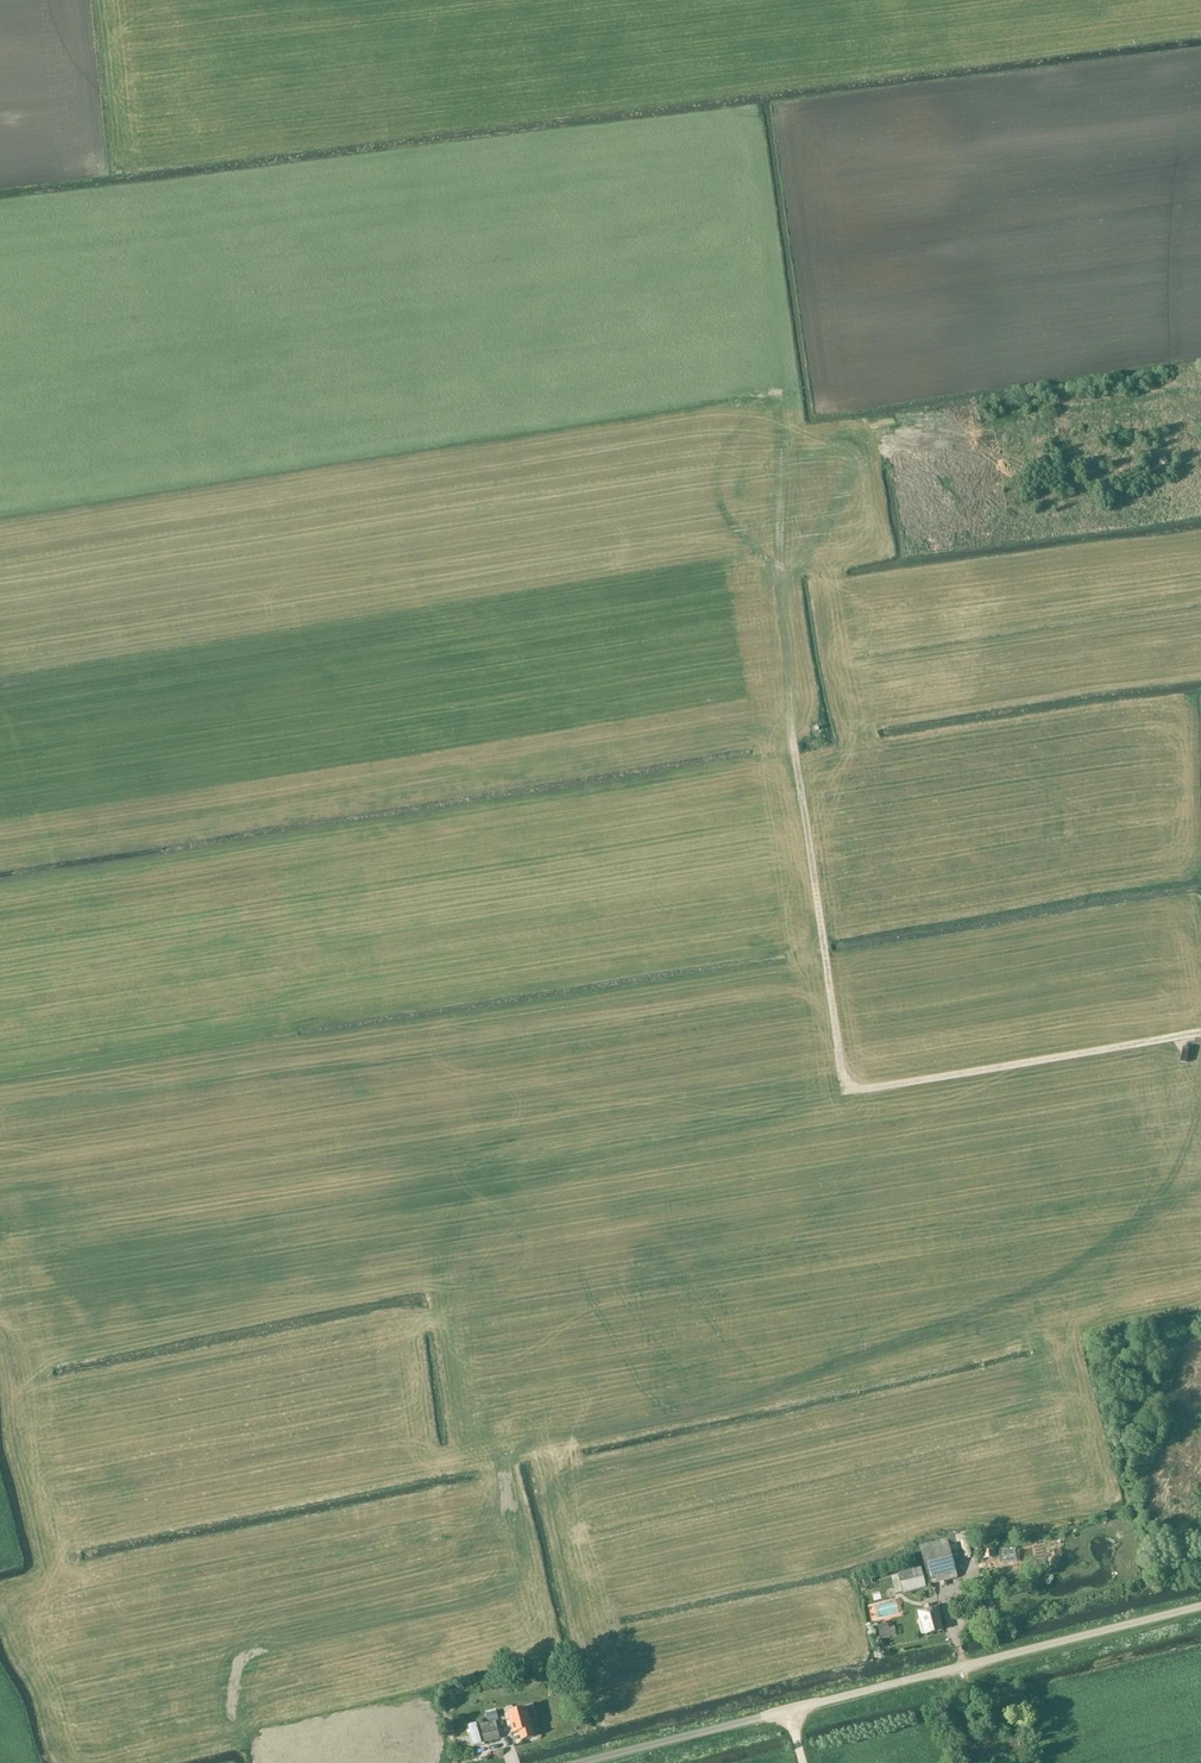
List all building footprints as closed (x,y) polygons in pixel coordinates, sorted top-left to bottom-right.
[(920,1546),(930,1585),(958,1578),(948,1539),(920,1546)] [(898,1574),(904,1594),(927,1588),(922,1568),(898,1574)] [(980,1601),(976,1589),(965,1592),(969,1605),(980,1601)] [(937,1606),(919,1610),(921,1620),(923,1619),(927,1634),(942,1630),(939,1616),(940,1616),(938,1607),(937,1607),(937,1606)] [(520,1732),(522,1740),(534,1736),(527,1708),(508,1713),(514,1733),(520,1732)] [(481,1725),(485,1743),(501,1739),(496,1721),(481,1725)]
